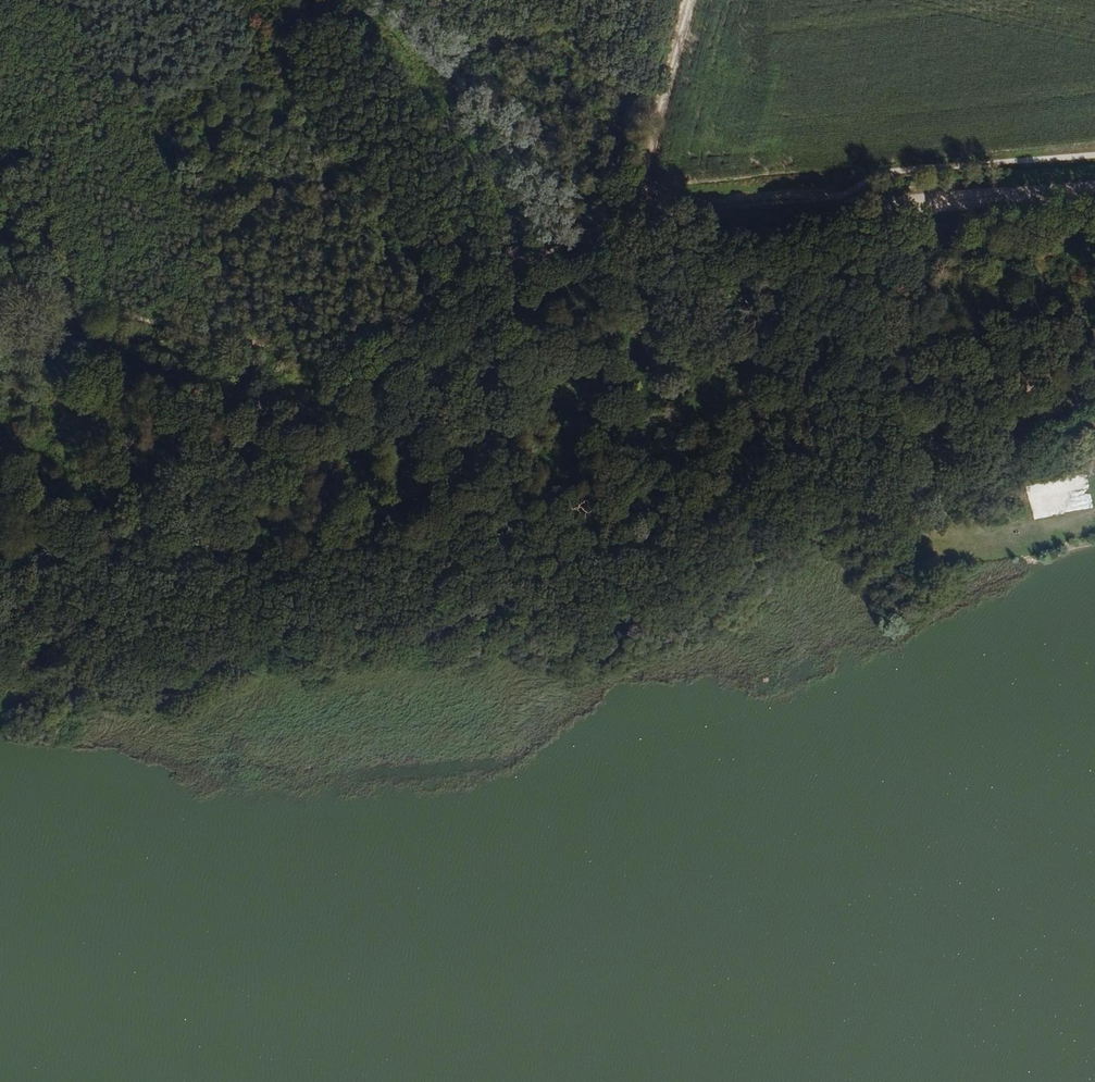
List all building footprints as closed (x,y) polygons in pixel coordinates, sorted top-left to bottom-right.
[(1094,449),(1094,415),(1086,417),(1094,449)]
